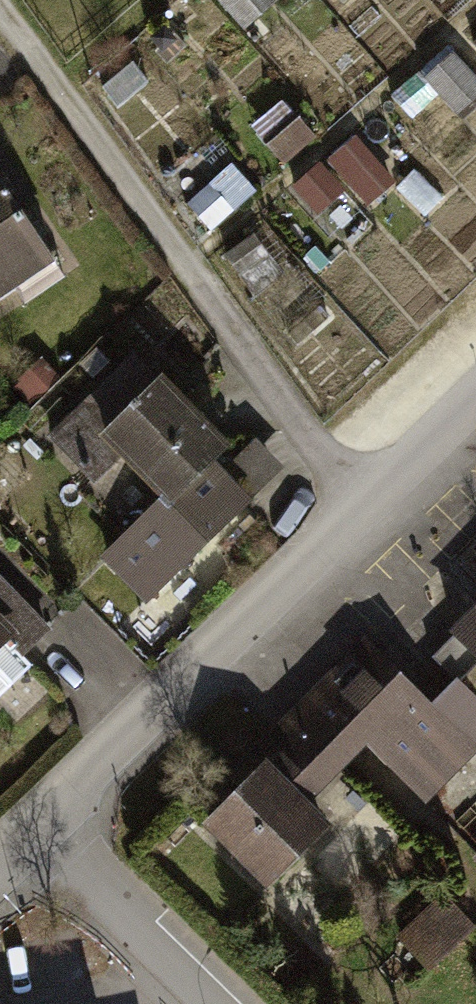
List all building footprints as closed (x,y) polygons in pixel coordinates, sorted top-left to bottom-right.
[(464,116),(475,105),(475,72),(461,55),(432,79),(464,116)] [(371,201),(398,180),(364,137),(337,157),(371,201)] [(302,186),(322,215),(357,191),(337,162),(302,186)] [(53,261),(0,185),(0,296),(53,261)] [(135,347),(47,432),(93,480),(120,454),(162,497),(101,555),(148,603),(255,499),(219,462),(240,442),(165,365),(158,371),(135,347)] [(12,634),(37,659),(65,631),(0,567),(0,646),(12,634)] [(449,630),(455,636),(475,657),(475,604),(449,630)] [(202,819),(269,885),(336,818),(311,793),(363,742),(423,801),(475,747),(475,695),(461,681),(458,678),(457,679),(432,702),(363,634),(225,773),(236,784),(202,819)] [(475,666),(475,657),(455,636),(434,657),(457,679),(458,678),(461,681),(475,666)] [(444,896),(397,938),(429,972),(475,929),(444,896)]
